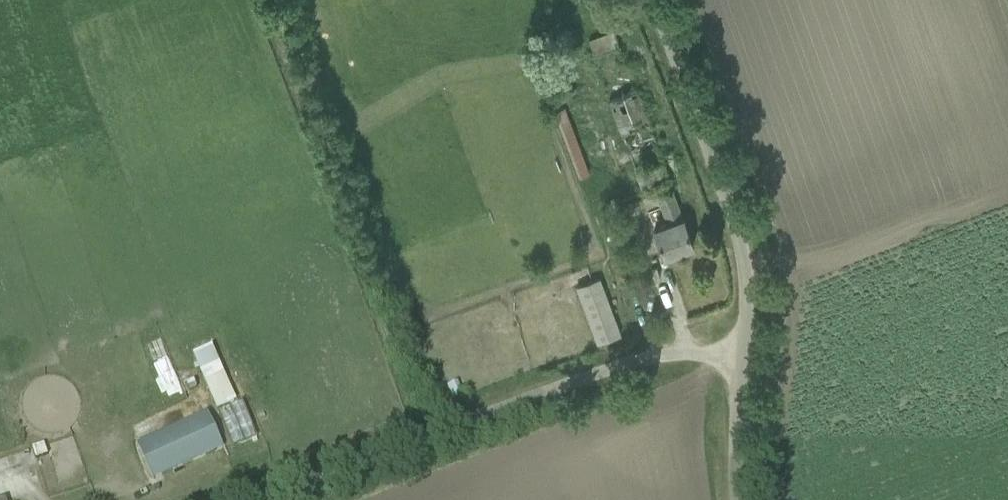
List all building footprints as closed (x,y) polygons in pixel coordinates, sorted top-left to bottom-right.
[(669,177),(637,91),(632,93),(628,84),(621,87),(619,81),(612,84),(608,75),(600,78),(641,188),(669,177)] [(568,103),(556,106),(573,175),(585,172),(568,103)] [(655,228),(665,255),(694,244),(684,218),(682,218),(671,189),(659,194),(669,223),(655,228)] [(617,323),(594,332),(598,343),(621,335),(617,323)] [(210,343),(191,352),(216,409),(235,401),(210,343)] [(187,383),(190,391),(197,389),(194,380),(187,383)] [(229,442),(253,436),(243,401),(219,408),(229,442)] [(139,446),(154,479),(224,448),(209,414),(139,446)] [(48,455),(45,446),(44,444),(32,448),(33,450),(36,459),(48,455)]
